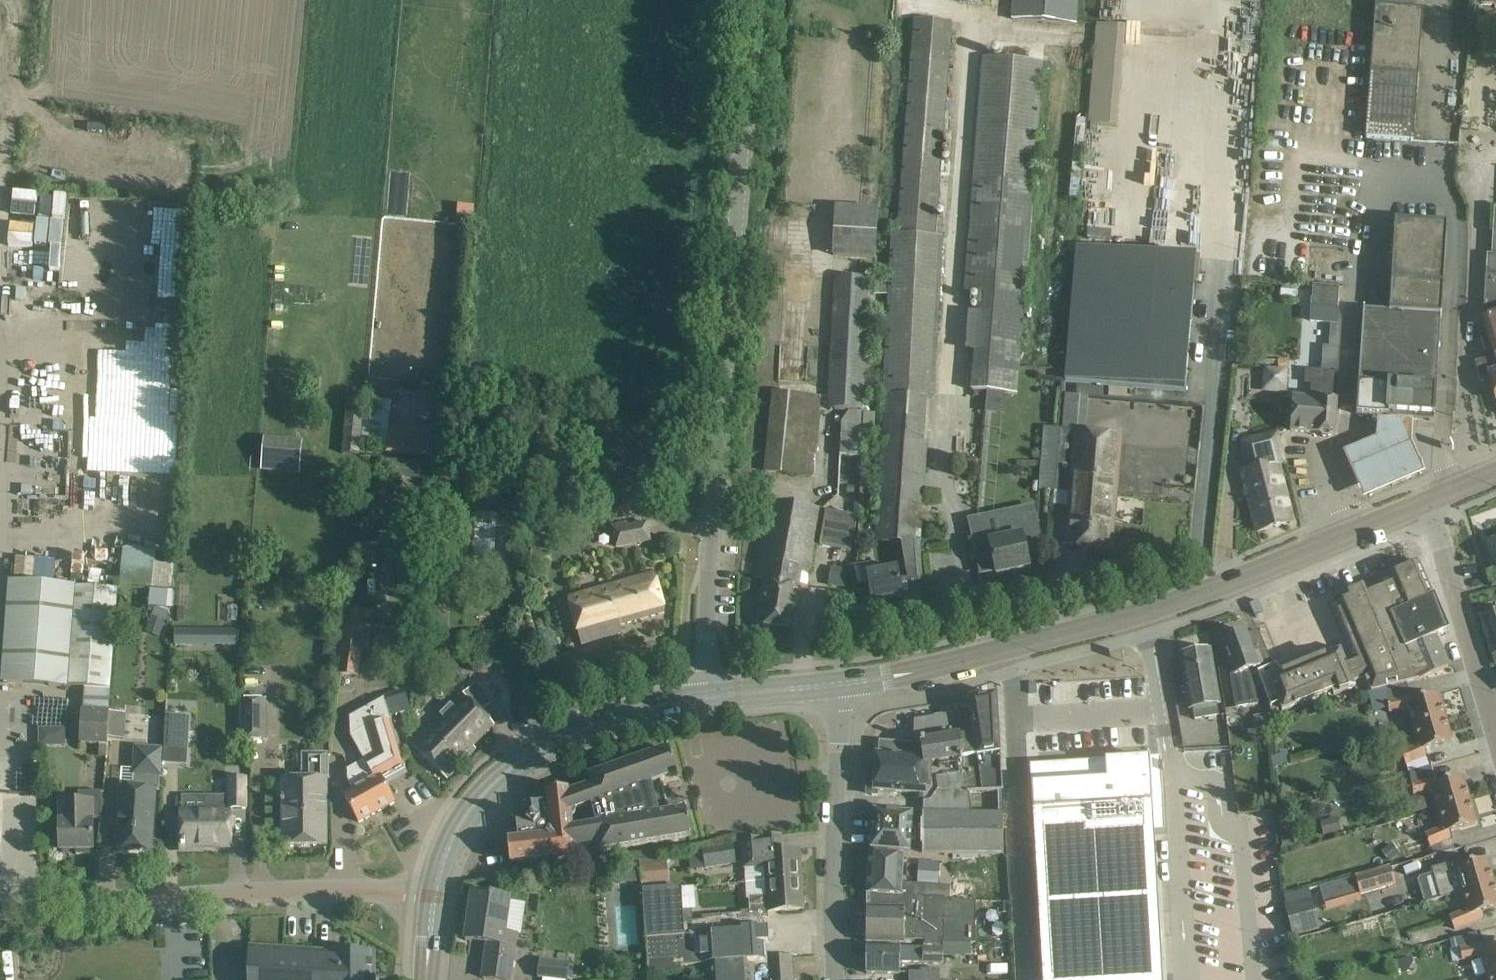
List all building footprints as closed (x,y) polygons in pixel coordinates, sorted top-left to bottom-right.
[(1011,18),(1076,23),(1078,0),(1013,0),(1011,18)] [(1375,6),(1373,6),(1366,139),(1415,142),(1423,9),(1415,9),(1416,0),(1375,0),(1375,6)] [(1478,17),(1476,34),(1495,36),(1495,18),(1478,17)] [(877,501),(921,502),(927,413),(922,413),(929,315),(939,315),(945,236),(933,235),(950,22),(917,20),(900,233),(891,232),(882,395),(884,395),(877,501)] [(1095,43),(1123,46),(1125,28),(1097,25),(1095,43)] [(1043,63),(982,58),(964,285),(975,295),(978,295),(971,390),(1017,394),(1043,63)] [(1161,146),(1157,167),(1184,172),(1189,151),(1161,146)] [(1238,180),(1179,175),(1176,212),(1235,217),(1238,180)] [(1495,208),(1492,256),(1495,256),(1495,267),(1488,266),(1487,276),(1486,276),(1483,318),(1488,335),(1480,337),(1485,354),(1493,352),(1495,361),(1489,362),(1488,358),(1475,362),(1480,381),(1489,378),(1495,402),(1495,208)] [(878,210),(837,209),(835,253),(876,255),(878,210)] [(1447,224),(1397,221),(1390,311),(1365,309),(1358,395),(1356,415),(1388,417),(1389,413),(1432,416),(1432,421),(1433,421),(1435,391),(1442,316),(1447,224)] [(1074,262),(1063,396),(1183,406),(1191,302),(1186,301),(1188,272),(1074,262)] [(869,277),(840,275),(829,404),(859,407),(869,277)] [(1310,308),(1309,322),(1331,324),(1330,332),(1341,333),(1342,320),(1338,309),(1339,289),(1339,287),(1313,285),(1312,298),(1311,298),(1311,299),(1310,308)] [(1292,413),(1291,432),(1319,434),(1322,438),(1329,438),(1332,435),(1335,435),(1336,415),(1337,401),(1339,372),(1340,347),(1323,347),(1321,370),(1312,370),(1310,397),(1293,396),(1292,413)] [(1288,360),(1278,360),(1279,369),(1288,369),(1288,360)] [(1265,368),(1263,368),(1261,393),(1286,395),(1288,370),(1265,368)] [(820,398),(773,392),(764,471),(813,478),(815,465),(813,464),(814,455),(816,455),(821,414),(818,414),(820,398)] [(634,401),(634,405),(654,406),(654,403),(654,396),(634,395),(634,401)] [(1070,435),(1085,436),(1088,399),(1064,397),(1062,428),(1071,429),(1070,435)] [(364,399),(347,398),(342,455),(359,456),(364,399)] [(364,399),(360,443),(386,445),(388,426),(390,401),(364,399)] [(839,454),(861,457),(864,414),(849,413),(841,422),(839,454)] [(444,431),(388,426),(386,445),(386,452),(442,457),(444,431)] [(1098,437),(1085,436),(1070,435),(1071,429),(1062,428),(1060,428),(1058,449),(1056,470),(1055,485),(1054,492),(1055,492),(1056,485),(1071,486),(1066,545),(1089,547),(1111,549),(1121,439),(1098,437)] [(1285,463),(1278,435),(1258,440),(1265,465),(1242,471),(1258,532),(1292,523),(1278,465),(1285,463)] [(307,472),(307,437),(267,436),(267,471),(307,472)] [(1042,448),(1040,469),(1056,470),(1058,449),(1042,448)] [(382,460),(381,477),(420,479),(421,463),(382,460)] [(767,500),(755,581),(764,582),(758,626),(778,628),(784,584),(773,583),(776,564),(811,569),(814,556),(822,508),(787,503),(767,500)] [(877,501),(875,540),(877,540),(904,542),(908,580),(909,588),(923,587),(922,584),(918,543),(921,502),(877,501)] [(984,517),(969,520),(973,542),(980,574),(996,571),(997,575),(1029,568),(1025,550),(1041,546),(1033,506),(1002,513),(984,517)] [(826,511),(819,546),(851,552),(857,517),(826,511)] [(648,541),(645,523),(610,530),(614,548),(648,541)] [(123,548),(120,586),(152,588),(154,563),(155,551),(123,548)] [(853,564),(849,565),(854,593),(870,590),(872,602),(902,597),(899,581),(897,566),(872,571),(870,561),(853,564)] [(1401,627),(1407,650),(1419,678),(1448,668),(1435,638),(1449,632),(1420,563),(1418,564),(1417,561),(1392,572),(1393,575),(1392,575),(1394,580),(1379,587),(1391,616),(1387,617),(1393,630),(1401,627)] [(810,575),(811,569),(776,564),(773,583),(784,584),(778,628),(793,631),(802,574),(810,575)] [(833,568),(830,586),(845,588),(847,570),(833,568)] [(664,614),(653,576),(567,600),(581,646),(622,634),(620,626),(664,614)] [(86,689),(111,691),(118,591),(118,590),(11,582),(3,683),(86,689)] [(1333,600),(1353,647),(1357,656),(1366,677),(1365,678),(1371,691),(1419,678),(1407,650),(1401,627),(1393,630),(1387,617),(1391,616),(1379,587),(1365,593),(1363,587),(1333,600)] [(346,610),(337,674),(359,677),(363,642),(371,643),(374,613),(346,610)] [(1480,618),(1491,655),(1492,655),(1495,666),(1495,613),(1480,618)] [(152,617),(149,625),(162,630),(165,621),(152,617)] [(242,646),(242,630),(187,629),(187,644),(242,646)] [(1183,652),(1213,646),(1210,631),(1180,637),(1183,652)] [(1245,632),(1239,634),(1236,631),(1229,634),(1228,638),(1222,640),(1234,674),(1230,676),(1236,709),(1258,705),(1252,669),(1262,665),(1258,653),(1253,655),(1245,632)] [(1220,703),(1211,650),(1179,655),(1189,709),(1194,708),(1196,720),(1219,716),(1217,704),(1220,703)] [(1262,672),(1256,675),(1271,714),(1282,709),(1283,711),(1332,691),(1332,694),(1356,687),(1354,682),(1365,677),(1357,656),(1345,661),(1340,650),(1323,657),(1322,656),(1282,673),(1269,679),(1266,681),(1262,672)] [(492,705),(473,685),(414,748),(447,780),(476,749),(472,746),(494,726),(483,713),(492,705)] [(73,714),(71,736),(81,736),(80,744),(99,745),(98,757),(105,757),(105,756),(107,739),(109,712),(110,702),(111,691),(86,689),(84,712),(83,712),(82,715),(73,714)] [(972,790),(1003,787),(998,707),(997,695),(967,700),(969,713),(915,722),(914,734),(913,756),(922,757),(930,794),(972,790)] [(1414,727),(1444,718),(1437,695),(1412,702),(1410,695),(1409,695),(1410,696),(1390,699),(1387,700),(1389,713),(1409,709),(1414,727)] [(350,728),(351,737),(364,762),(354,767),(364,786),(380,777),(382,780),(380,777),(402,765),(403,768),(405,767),(390,717),(384,699),(350,718),(350,719),(350,728)] [(264,701),(240,701),(240,742),(264,742),(264,701)] [(401,703),(404,728),(416,727),(414,702),(401,703)] [(534,716),(530,704),(519,708),(523,720),(534,716)] [(109,712),(107,739),(125,740),(126,713),(109,712)] [(166,715),(163,759),(185,760),(187,716),(166,715)] [(1266,715),(1254,717),(1256,730),(1268,728),(1266,715)] [(1451,742),(1444,718),(1414,727),(1419,745),(1401,753),(1406,765),(1409,764),(1427,756),(1428,757),(1429,757),(1426,749),(1451,742)] [(41,726),(41,745),(68,746),(69,726),(41,726)] [(121,788),(117,849),(150,852),(154,792),(159,792),(162,750),(135,748),(134,769),(122,768),(121,788)] [(569,794),(571,813),(591,807),(595,825),(573,828),(573,832),(555,834),(557,850),(556,850),(557,859),(576,857),(601,853),(691,837),(686,811),(670,814),(662,781),(677,775),(668,750),(589,778),(592,786),(569,794)] [(922,757),(913,756),(876,753),(874,777),(866,776),(865,796),(878,797),(878,791),(925,795),(930,795),(930,794),(922,757)] [(1291,764),(1288,753),(1271,758),(1274,769),(1291,764)] [(302,756),(302,779),(281,779),(281,780),(281,784),(277,784),(275,786),(275,797),(277,800),(281,800),(282,847),(327,846),(326,779),(326,756),(302,756)] [(1043,979),(1163,979),(1150,760),(1030,766),(1043,979)] [(380,777),(364,786),(354,767),(346,771),(347,780),(353,791),(344,796),(359,823),(394,804),(382,780),(380,777)] [(1438,810),(1469,801),(1462,777),(1437,785),(1432,767),(1410,773),(1413,795),(1433,792),(1438,810)] [(246,779),(230,778),(229,800),(209,800),(209,813),(182,813),(182,847),(230,847),(230,809),(246,809),(246,779)] [(573,832),(573,828),(571,813),(569,794),(569,790),(546,793),(547,803),(531,805),(533,815),(526,823),(516,824),(518,840),(507,841),(510,865),(557,859),(556,850),(557,850),(555,834),(573,832)] [(925,795),(925,813),(976,814),(972,790),(930,794),(930,795),(925,795)] [(60,825),(55,825),(56,840),(60,840),(60,850),(76,850),(76,855),(91,854),(90,850),(93,850),(93,820),(103,819),(102,792),(86,792),(86,802),(60,802),(60,822),(60,825)] [(1476,825),(1469,801),(1438,810),(1444,828),(1425,835),(1430,847),(1452,839),(1452,840),(1453,840),(1451,832),(1476,825)] [(874,809),(871,849),(910,852),(912,812),(874,809)] [(925,813),(923,813),(922,853),(1003,855),(1003,815),(976,814),(925,813)] [(1332,820),(1320,823),(1323,836),(1336,833),(1332,820)] [(1292,835),(1281,838),(1284,850),(1295,847),(1292,835)] [(781,836),(741,843),(743,869),(764,867),(765,882),(802,880),(800,850),(782,851),(781,836)] [(1392,843),(1382,850),(1389,860),(1399,854),(1392,843)] [(736,864),(733,844),(702,849),(705,869),(736,864)] [(869,894),(949,899),(950,888),(950,887),(950,885),(901,884),(903,856),(894,855),(875,854),(874,853),(870,857),(870,858),(868,894),(869,894)] [(1463,892),(1493,883),(1486,860),(1469,865),(1467,859),(1431,870),(1434,880),(1421,883),(1427,903),(1463,892)] [(642,886),(670,883),(667,862),(639,866),(642,886)] [(638,884),(637,864),(615,865),(616,886),(638,884)] [(1396,885),(1391,869),(1355,879),(1360,894),(1360,896),(1396,885)] [(1355,878),(1320,888),(1325,904),(1360,894),(1355,879),(1355,878)] [(766,897),(748,898),(749,912),(749,913),(769,912),(804,910),(802,880),(765,882),(766,897)] [(1463,892),(1468,910),(1449,918),(1454,930),(1465,925),(1484,918),(1484,919),(1485,918),(1483,912),(1495,908),(1495,893),(1493,883),(1463,892)] [(680,888),(643,891),(649,975),(680,971),(680,966),(703,964),(703,968),(705,967),(765,959),(763,928),(770,927),(769,912),(749,913),(749,912),(742,912),(742,914),(739,914),(702,917),(702,921),(693,922),(683,922),(682,911),(680,888)] [(472,893),(465,940),(488,944),(483,978),(494,979),(509,979),(516,935),(505,933),(510,898),(472,893)] [(949,899),(869,894),(868,908),(867,908),(867,943),(904,944),(904,941),(915,941),(916,937),(925,938),(925,948),(931,948),(931,944),(975,943),(975,902),(970,902),(970,901),(949,899)] [(1306,902),(1286,907),(1294,935),(1314,929),(1306,902)] [(692,910),(682,911),(683,922),(693,922),(692,910)] [(1377,928),(1375,919),(1369,920),(1364,921),(1366,931),(1377,928)] [(1365,932),(1363,924),(1342,929),(1344,938),(1358,934),(1358,936),(1365,935),(1364,933),(1365,932)] [(1495,972),(1495,947),(1485,950),(1480,932),(1450,941),(1456,962),(1464,959),(1482,957),(1482,960),(1471,963),(1476,978),(1487,975),(1495,972)] [(867,947),(867,974),(887,974),(899,975),(900,963),(943,964),(943,948),(943,944),(975,944),(975,943),(931,944),(931,948),(925,948),(867,947)] [(321,979),(318,979),(318,953),(250,948),(251,979),(321,979)] [(318,979),(321,979),(373,979),(374,954),(330,952),(330,953),(318,953),(318,979)] [(705,967),(705,979),(794,979),(792,958),(765,960),(765,959),(705,967)] [(1413,964),(1412,958),(1397,960),(1400,973),(1408,972),(1413,964)] [(542,960),(539,978),(553,979),(566,979),(569,964),(542,960)]
